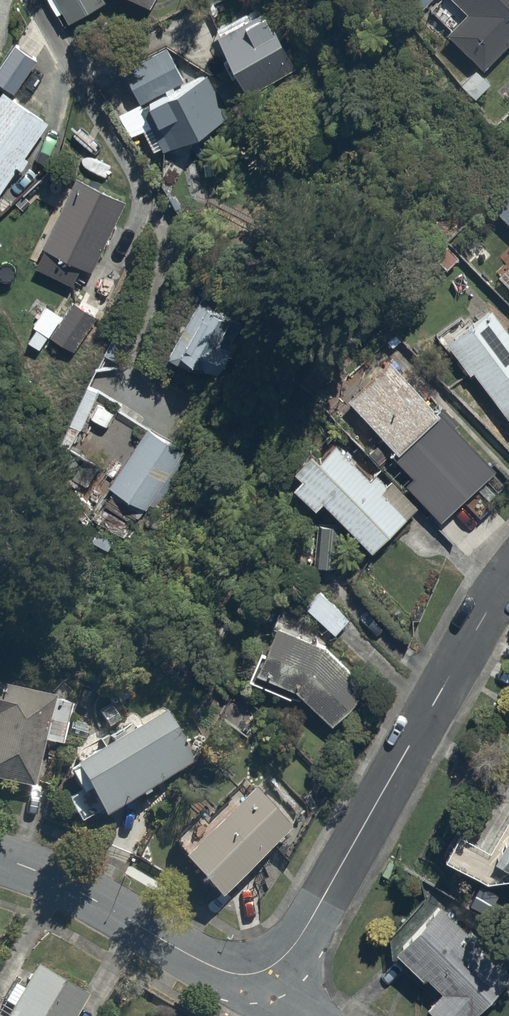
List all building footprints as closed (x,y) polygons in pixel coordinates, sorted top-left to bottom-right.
[(64,17),(100,0),(56,0),(64,17)] [(467,14),(450,30),(482,66),(508,41),(508,0),(454,0),(467,14)] [(268,6),(218,28),(246,90),(296,67),(268,6)] [(199,32),(121,66),(136,101),(214,67),(199,32)] [(218,72),(151,101),(160,124),(146,130),(155,153),(238,118),(218,72)] [(0,88),(0,200),(52,122),(0,88)] [(125,197),(74,174),(34,267),(86,289),(125,197)] [(494,205),(508,221),(508,190),(494,205)] [(501,254),(508,261),(496,272),(508,286),(508,246),(501,254)] [(61,312),(48,303),(30,329),(68,355),(97,312),(72,295),(61,312)] [(228,308),(202,296),(176,350),(221,372),(235,343),(215,334),(228,308)] [(497,301),(471,323),(462,314),(438,335),(469,371),(470,370),(508,415),(508,315),(497,301)] [(415,385),(389,359),(371,341),(314,400),(380,464),(391,452),(415,475),(407,483),(438,513),(434,518),(453,537),(503,486),(491,473),(505,458),(422,377),(415,385)] [(124,397),(89,379),(58,437),(78,448),(56,490),(83,504),(114,444),(82,428),(88,417),(108,428),(124,397)] [(189,445),(146,420),(109,485),(152,510),(189,445)] [(321,458),(310,448),(294,465),(302,471),(291,484),(316,507),(324,499),(376,547),(419,499),(393,475),(385,484),(337,440),(321,458)] [(350,617),(315,589),(302,605),(337,633),(350,617)] [(303,618),(277,608),(249,681),(291,699),(294,689),(335,725),(372,684),(322,638),(298,629),(303,618)] [(0,677),(0,778),(35,786),(46,737),(77,745),(84,717),(55,710),(59,691),(0,677)] [(70,751),(100,808),(194,759),(168,708),(138,723),(127,702),(104,714),(112,729),(70,751)] [(188,821),(172,834),(215,886),(292,823),(259,782),(197,832),(188,821)] [(488,853),(508,864),(508,812),(488,853)] [(434,887),(382,932),(425,981),(431,976),(444,991),(423,1010),(429,1015),(473,1015),(508,984),(508,972),(434,887)] [(37,958),(23,985),(12,979),(4,994),(11,998),(1,1015),(89,1015),(102,991),(37,958)]
